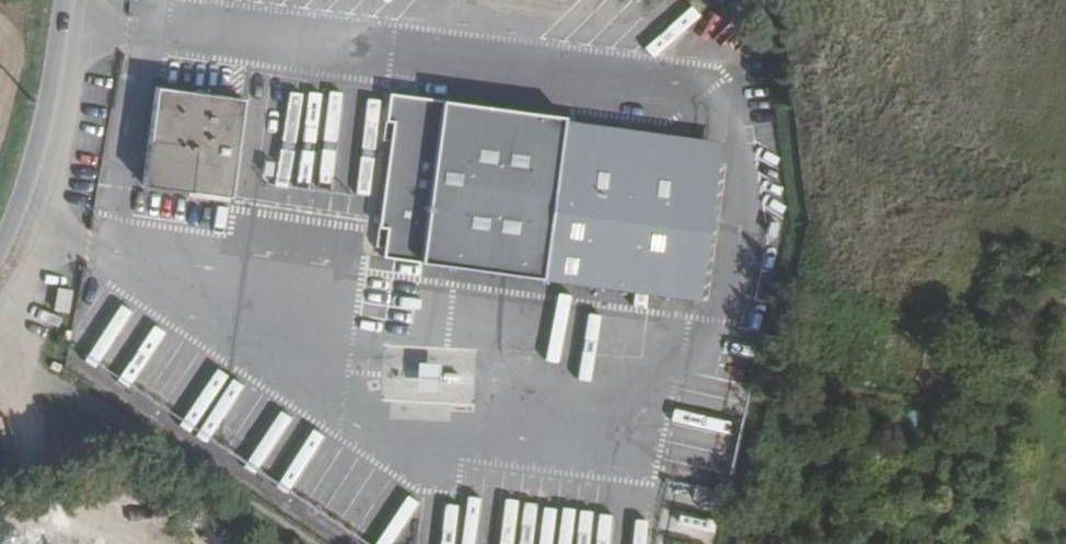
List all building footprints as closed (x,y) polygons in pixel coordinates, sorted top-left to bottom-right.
[(290,0),(271,0),(270,2),(283,10),(290,0)] [(665,50),(713,13),(705,2),(657,39),(665,50)] [(608,35),(629,55),(668,15),(661,8),(650,18),(637,5),(608,35)] [(245,76),(242,99),(717,164),(720,140),(245,76)] [(242,99),(154,87),(141,185),(228,197),(223,237),(698,301),(717,164),(242,99)] [(54,313),(68,316),(72,291),(58,289),(54,313)] [(104,294),(73,342),(87,351),(83,358),(99,368),(104,360),(117,368),(147,321),(104,294)] [(401,398),(466,401),(466,386),(440,385),(442,363),(418,362),(417,384),(402,383),(401,398)] [(681,377),(671,438),(716,445),(712,468),(728,471),(742,387),(681,377)] [(697,485),(691,503),(715,509),(721,492),(697,485)] [(669,532),(710,543),(711,543),(717,523),(675,511),(669,532)]
